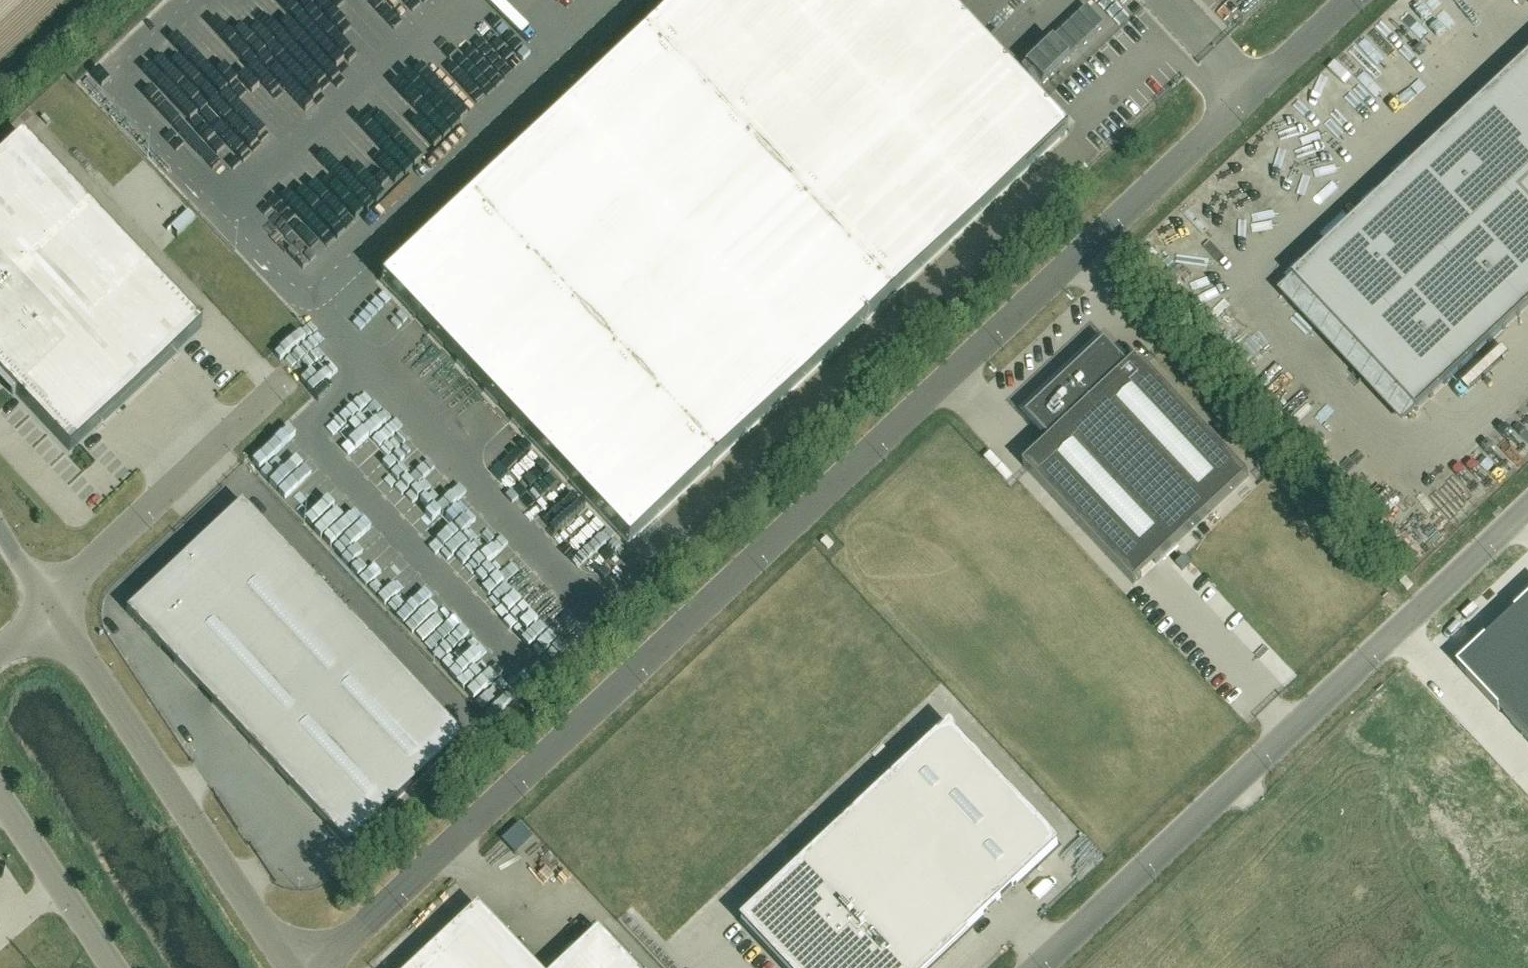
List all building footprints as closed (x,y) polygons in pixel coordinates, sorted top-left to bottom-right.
[(646,32),(642,35),(380,281),(395,297),(627,545),(828,357),(890,299),(1067,134),(941,0),(680,0),(646,32)] [(1051,39),(1025,64),(1041,82),(1068,57),(1051,39)] [(1293,279),(1417,411),(1527,307),(1527,59),(1293,279)] [(202,327),(22,135),(0,156),(0,377),(69,451),(202,327)] [(1052,440),(1024,467),(1134,585),(1249,477),(1138,359),(1128,369),(1105,345),(1030,416),(1052,440)] [(347,847),(463,738),(242,503),(126,611),(347,847)] [(1515,613),(1527,627),(1527,601),(1515,613)] [(1527,684),(1527,627),(1515,613),(1486,640),(1527,684)] [(1499,711),(1527,684),(1486,640),(1458,667),(1499,711)] [(1527,739),(1527,684),(1499,711),(1527,740),(1527,739)] [(947,726),(740,920),(785,967),(926,967),(1058,844),(947,726)] [(522,832),(483,867),(529,919),(571,882),(573,885),(582,877),(556,848),(545,858),(522,832)] [(477,906),(410,967),(535,967),(477,906)] [(597,930),(556,967),(633,967),(597,930)]
